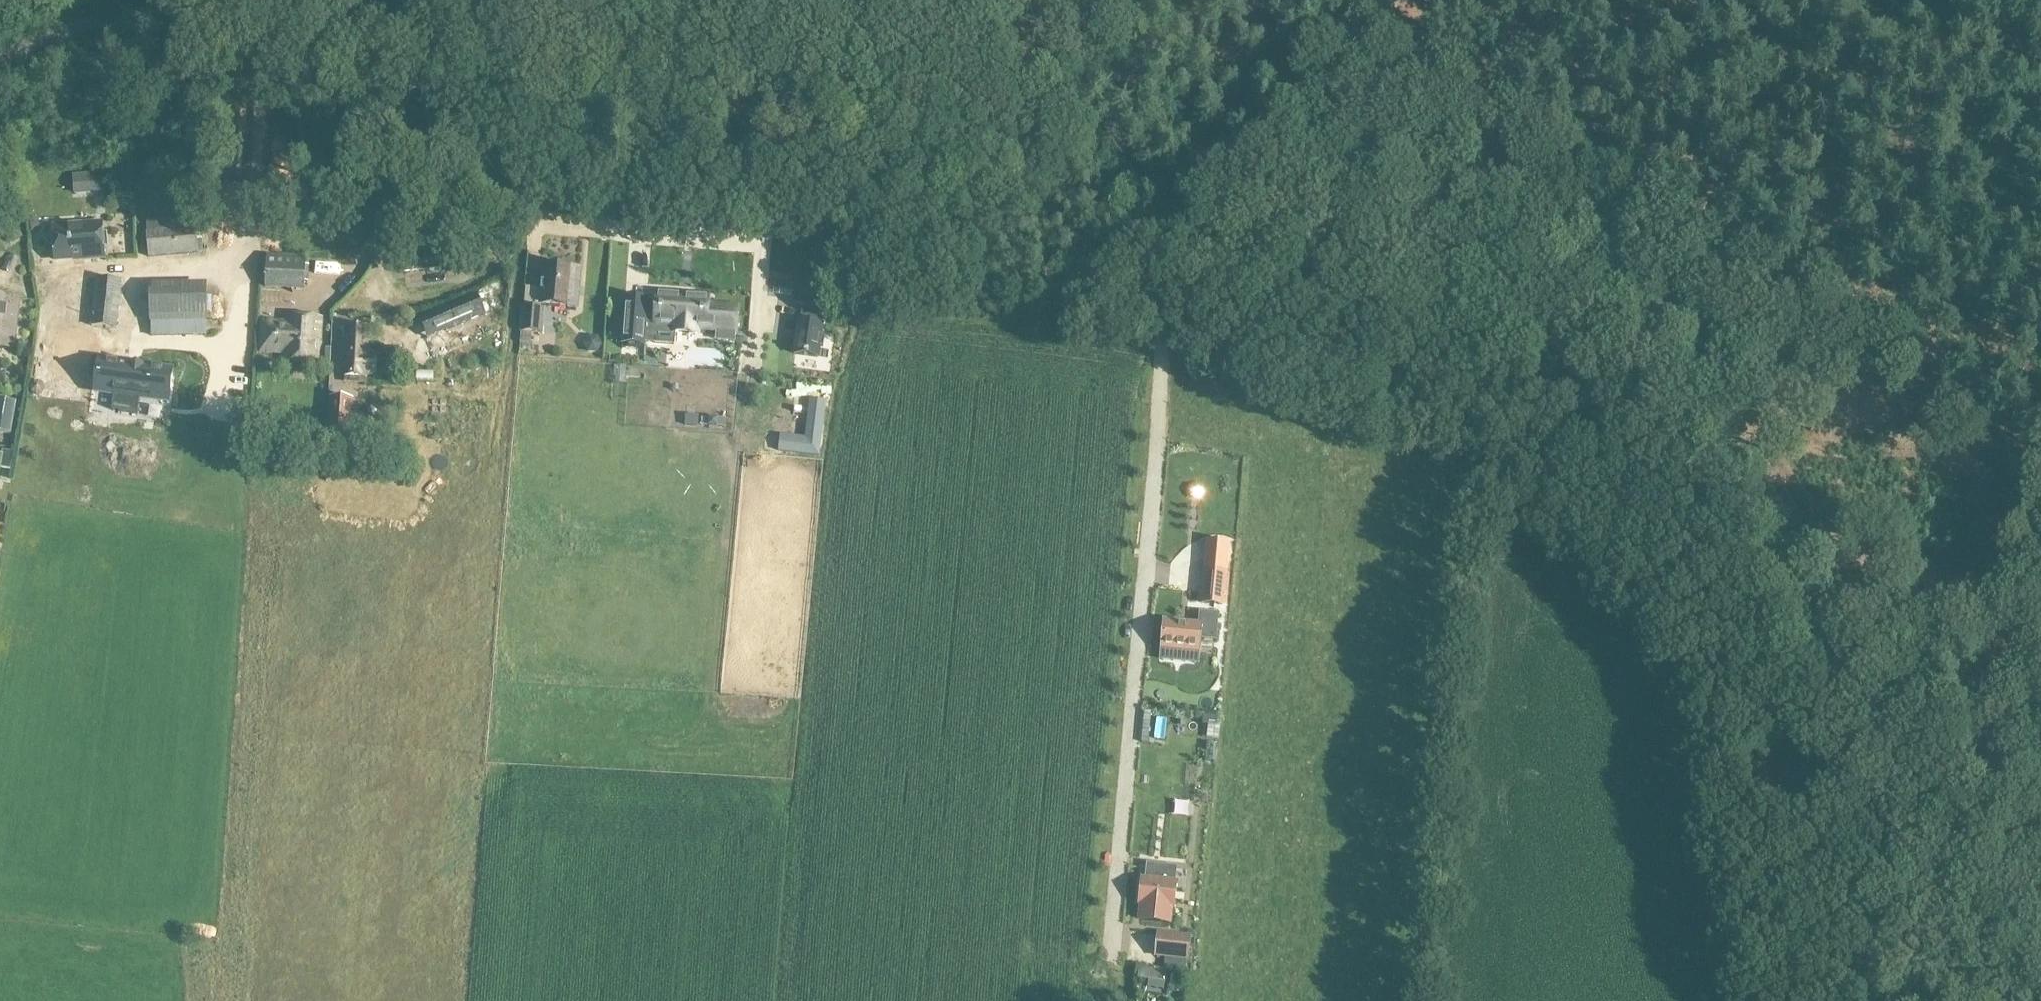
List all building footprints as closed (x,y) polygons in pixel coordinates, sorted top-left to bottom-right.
[(95,194),(105,193),(104,173),(93,174),(95,194)] [(146,222),(149,258),(199,253),(196,217),(146,222)] [(52,227),(55,260),(83,257),(83,259),(104,257),(101,223),(52,227)] [(404,273),(457,267),(455,251),(403,256),(404,273)] [(268,285),(305,288),(308,258),(270,255),(268,285)] [(577,309),(581,270),(545,267),(542,305),(577,309)] [(117,330),(122,281),(96,278),(91,327),(117,330)] [(206,283),(148,284),(149,322),(207,321),(207,319),(216,319),(215,286),(206,286),(206,283)] [(520,332),(519,343),(529,343),(530,332),(542,333),(544,308),(538,307),(539,288),(526,287),(525,305),(521,305),(519,332),(520,332)] [(656,325),(674,327),(673,332),(697,334),(698,328),(736,331),(738,308),(714,306),(714,312),(708,311),(709,297),(657,293),(656,306),(646,305),(646,300),(625,298),(622,343),(644,345),(645,330),(656,331),(656,325)] [(445,332),(485,314),(477,294),(436,312),(445,332)] [(14,348),(19,300),(0,298),(0,346),(14,348)] [(499,305),(499,320),(510,320),(511,305),(499,305)] [(823,346),(824,337),(821,336),(822,325),(821,325),(823,311),(802,308),(800,322),(799,322),(794,354),(818,357),(820,346),(823,346)] [(259,350),(283,352),(282,359),(316,362),(318,333),(320,333),(321,318),(286,315),(285,322),(261,320),(259,350)] [(366,379),(366,377),(376,377),(377,357),(367,357),(369,329),(347,328),(345,378),(366,379)] [(138,359),(104,356),(100,391),(125,393),(125,402),(141,403),(149,404),(149,394),(181,397),(184,365),(155,362),(154,365),(138,363),(138,359)] [(5,422),(9,386),(0,385),(0,422),(5,422)] [(350,439),(352,400),(333,399),(330,438),(350,439)] [(1202,603),(1222,605),(1225,575),(1205,573),(1202,603)] [(1215,639),(1217,615),(1201,613),(1199,624),(1164,621),(1162,648),(1198,652),(1200,637),(1215,639)] [(1165,871),(1147,869),(1145,881),(1142,881),(1139,905),(1143,905),(1141,921),(1169,924),(1171,908),(1173,908),(1175,884),(1163,883),(1165,871)] [(1191,936),(1158,932),(1156,957),(1189,960),(1191,936)]
